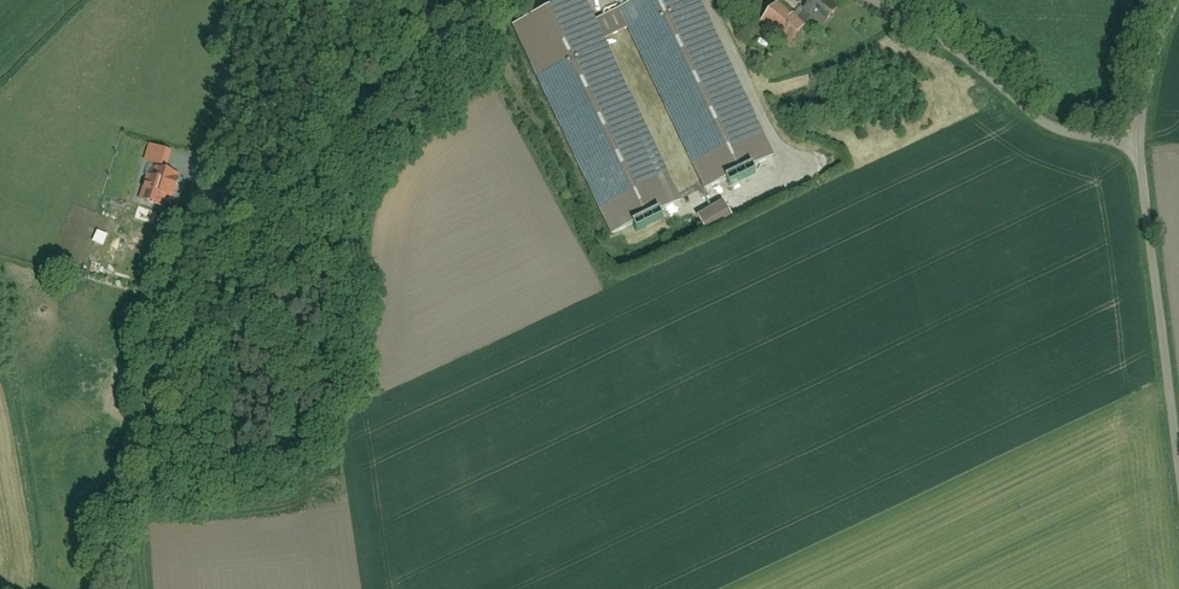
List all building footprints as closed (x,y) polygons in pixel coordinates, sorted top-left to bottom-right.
[(590,0),(554,0),(513,20),(612,235),(685,196),(610,36),(631,25),(707,186),(778,152),(708,0),(633,0),(619,7),(599,18),(590,0)] [(804,8),(824,26),(842,7),(834,0),(812,0),(804,8)] [(777,5),(761,22),(789,46),(804,29),(777,5)] [(144,189),(170,197),(177,175),(150,167),(144,189)]
